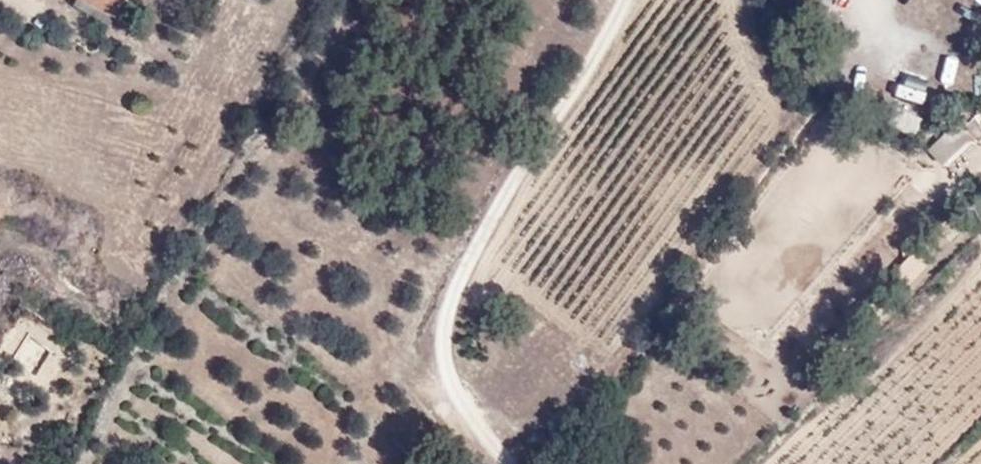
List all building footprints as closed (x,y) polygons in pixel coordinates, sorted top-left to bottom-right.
[(916,138),(924,119),(889,103),(881,122),(916,138)] [(940,166),(980,137),(980,128),(971,115),(927,147),(940,166)]
